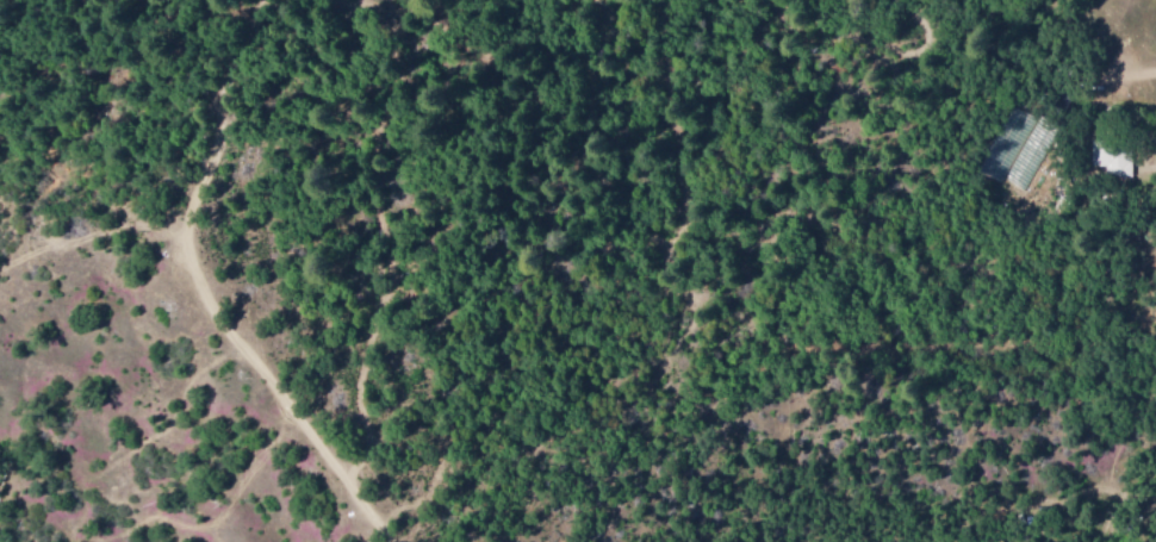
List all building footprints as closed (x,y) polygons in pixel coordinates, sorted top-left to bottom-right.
[(1128,177),(1127,148),(1115,148),(1115,142),(1087,143),(1087,164),(1102,164),(1103,178),(1128,177)]
